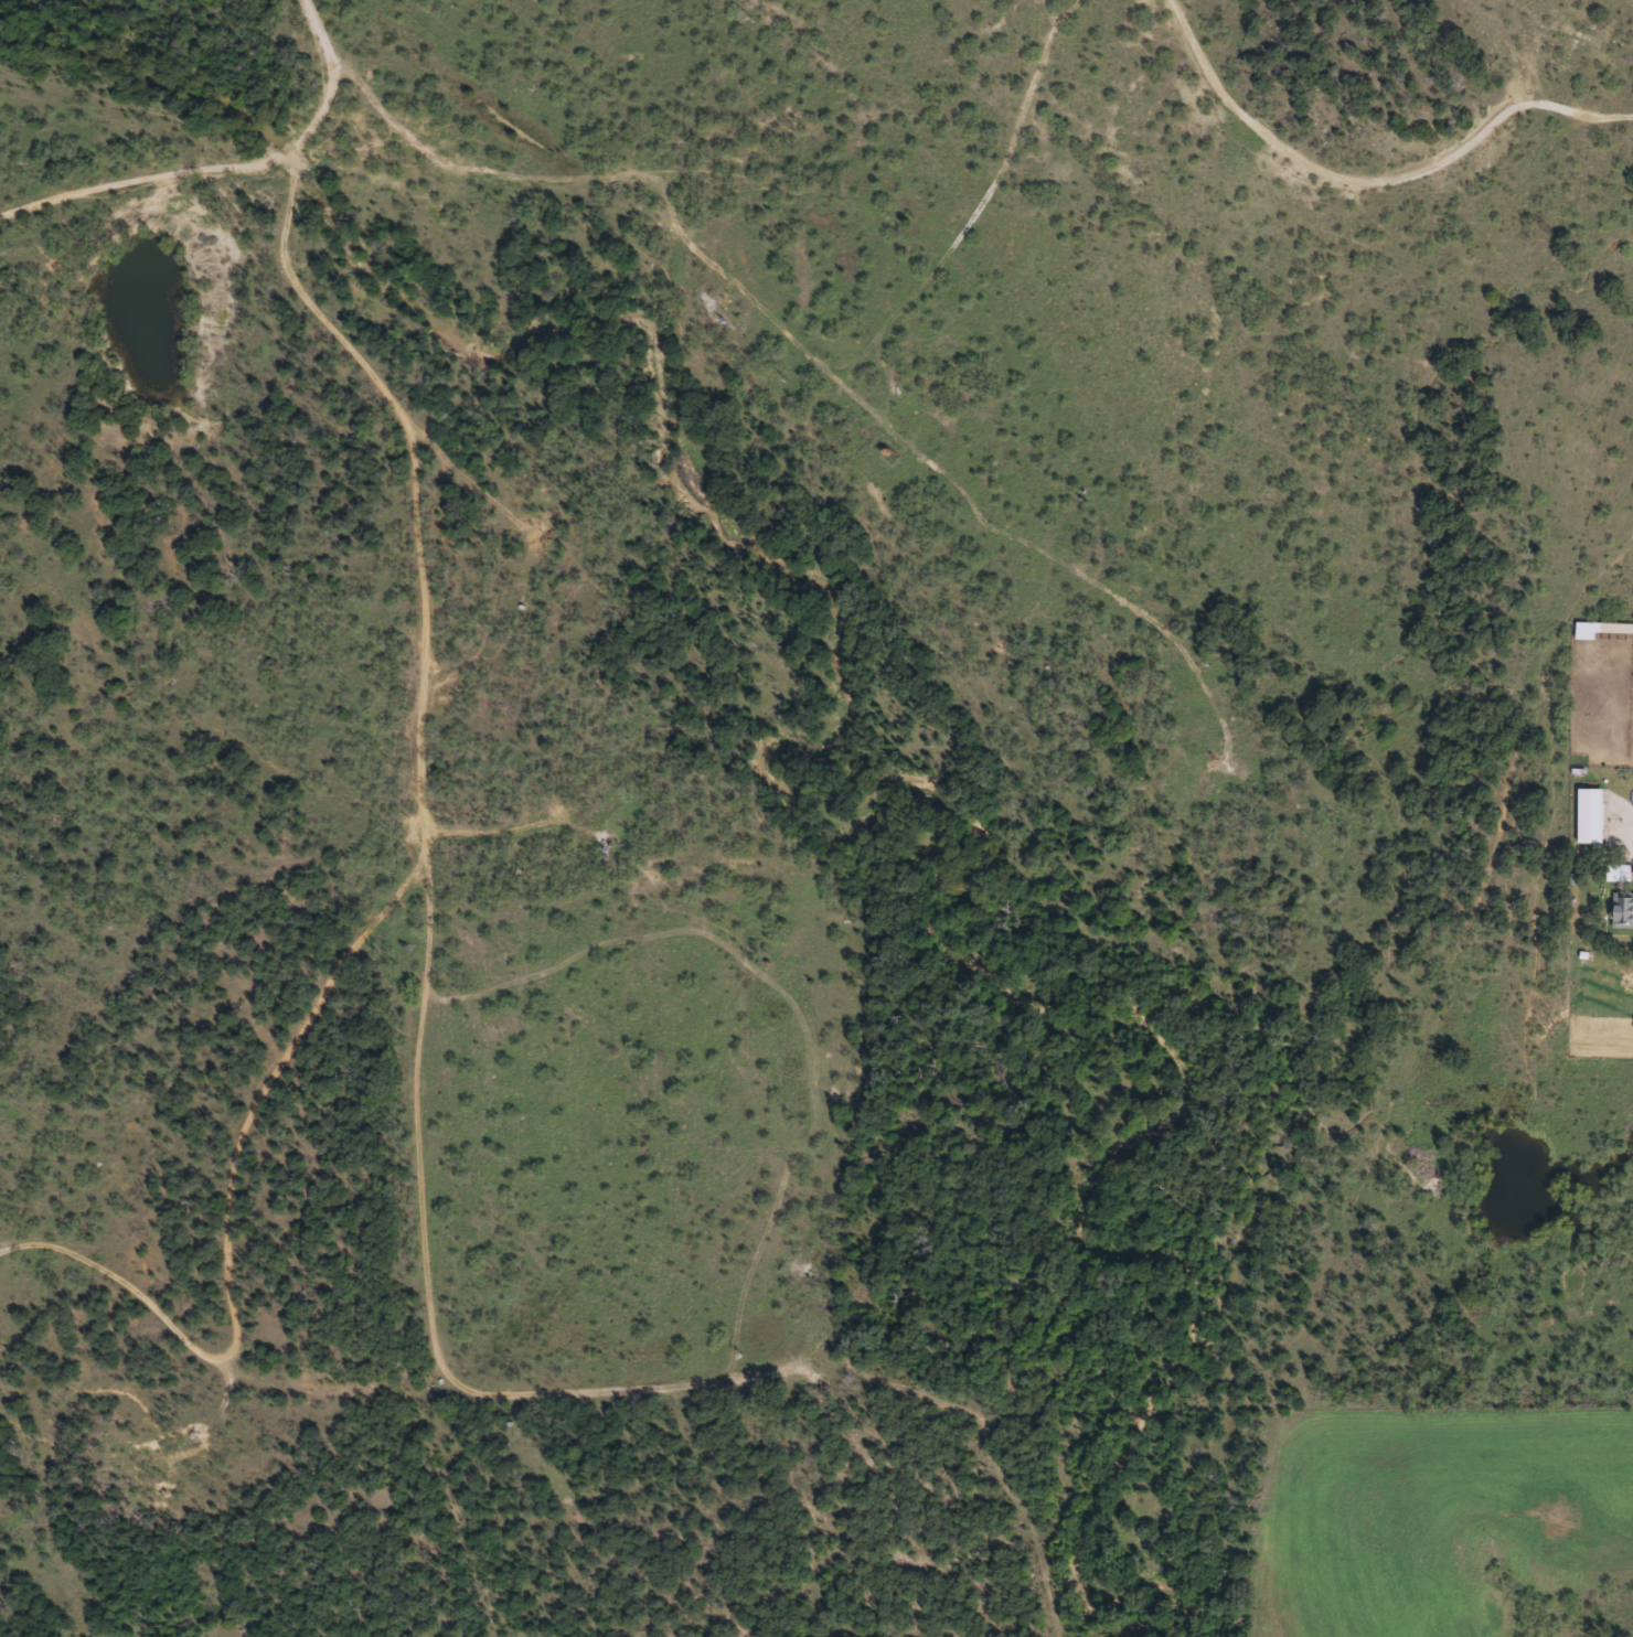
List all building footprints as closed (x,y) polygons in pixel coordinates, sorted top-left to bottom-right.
[(1586,842),(1603,842),(1603,794),(1586,794),(1586,842)] [(1614,894),(1614,929),(1632,929),(1632,894),(1614,894)]
